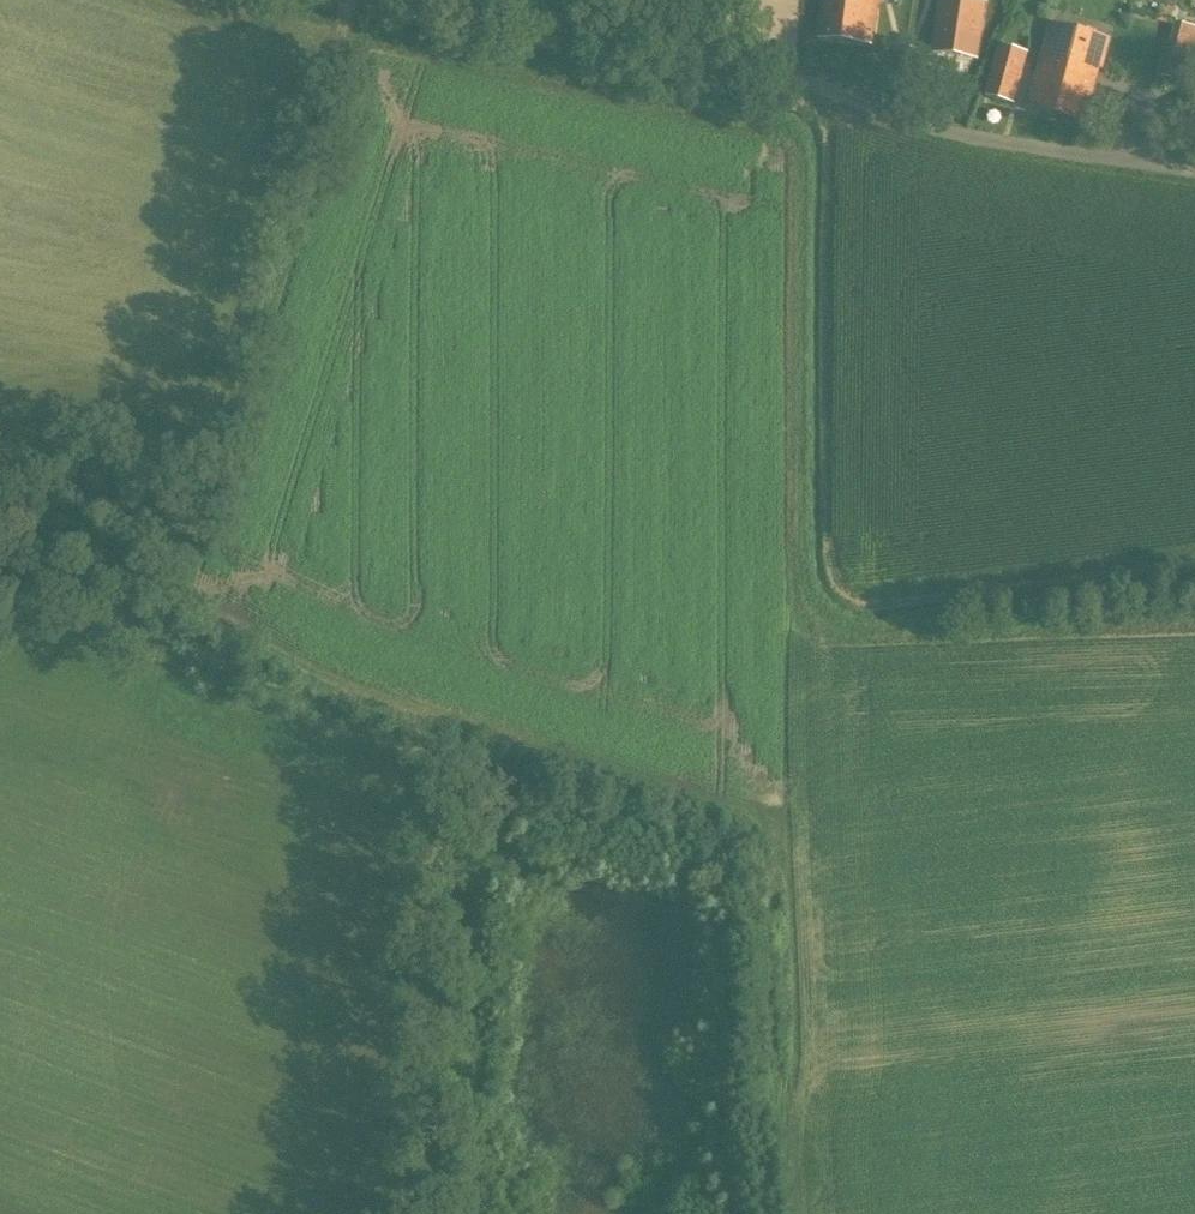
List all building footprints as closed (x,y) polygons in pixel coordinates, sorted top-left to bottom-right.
[(879,0),(822,0),(818,36),(873,43),(879,0)] [(987,0),(939,0),(931,52),(979,59),(987,0)] [(1101,69),(1109,38),(1052,23),(1029,107),(1084,122),(1098,68),(1101,69)] [(1015,104),(1029,53),(999,44),(985,95),(1015,104)]
